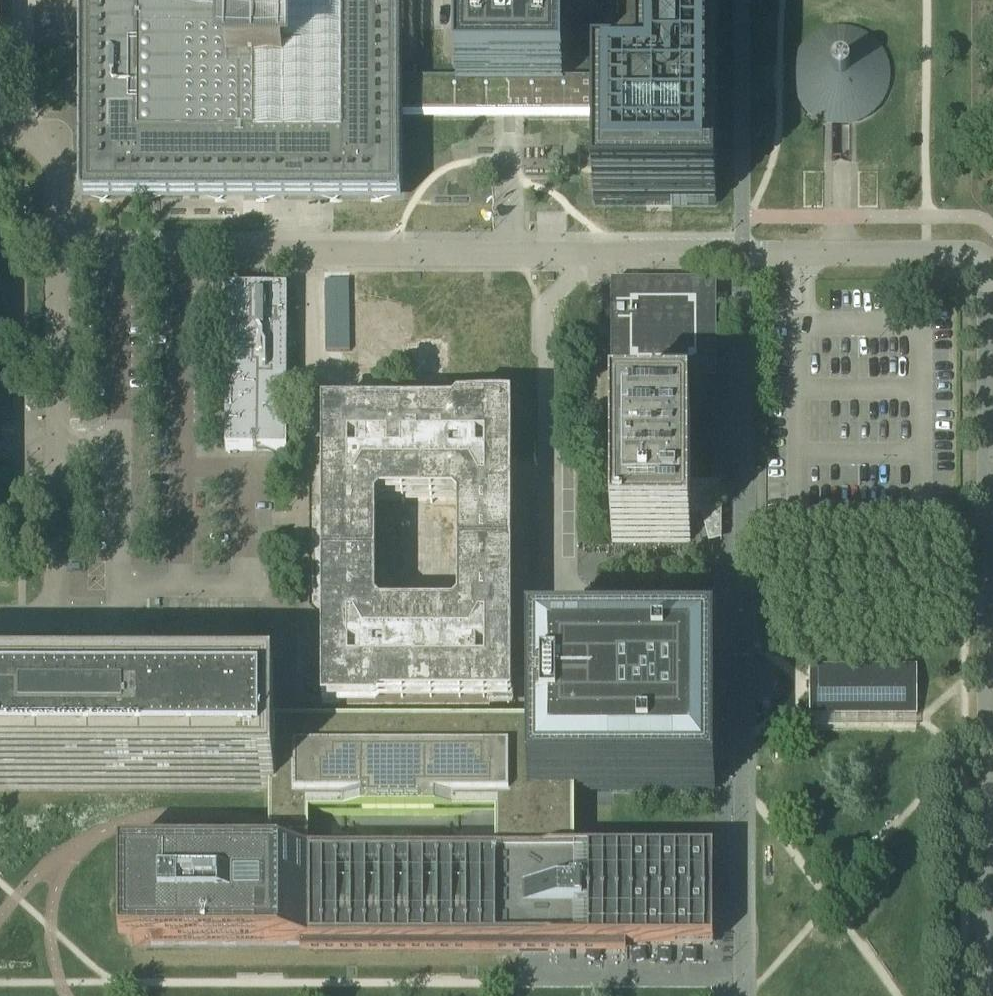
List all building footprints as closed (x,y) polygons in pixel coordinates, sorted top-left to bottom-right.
[(401,108),(401,92),(391,91),(392,81),(401,81),(401,0),(111,0),(111,4),(93,0),(81,0),(81,202),(81,203),(100,203),(333,203),(401,203),(401,202),(401,108)] [(476,109),(479,110),(480,110),(483,112),(485,112),(486,112),(487,112),(490,111),(491,110),(493,110),(502,109),(502,111),(502,112),(503,114),(504,115),(505,116),(507,116),(508,117),(509,117),(510,117),(511,116),(513,116),(514,115),(515,114),(516,113),(516,111),(517,109),(523,109),(535,110),(536,109),(537,109),(538,108),(539,106),(540,105),(541,105),(542,105),(543,105),(548,108),(549,108),(551,108),(552,108),(556,108),(558,108),(560,108),(561,109),(563,109),(564,110),(565,111),(566,111),(568,110),(569,110),(569,109),(570,108),(570,107),(571,105),(572,105),(573,104),(574,104),(575,104),(577,105),(577,106),(578,107),(579,109),(579,110),(580,111),(581,112),(583,112),(585,112),(586,111),(589,110),(591,110),(598,109),(598,81),(564,81),(564,0),(456,0),(456,81),(401,81),(392,81),(391,91),(401,92),(401,108),(411,108),(413,108),(415,109),(417,110),(419,111),(421,112),(422,112),(423,111),(424,111),(426,109),(427,109),(428,108),(430,109),(431,109),(432,110),(434,111),(436,112),(438,113),(440,113),(442,113),(445,113),(447,112),(448,111),(451,108),(452,107),(453,107),(455,107),(456,108),(457,108),(458,109),(459,111),(460,112),(461,113),(462,114),(463,114),(464,114),(472,109),(474,109),(476,109)] [(598,109),(598,206),(715,206),(716,0),(607,0),(607,81),(598,81),(598,109)] [(829,121),(833,122),(836,123),(840,123),(844,123),(848,122),(852,122),(855,120),(859,119),(862,117),(866,116),(869,113),(872,111),(874,108),(877,105),(879,102),(881,99),(883,95),(884,92),(885,88),(886,84),(887,81),(887,77),(887,73),(886,69),(885,65),(884,62),(883,58),(881,55),(879,51),(877,48),(873,44),(871,42),(868,39),(864,37),(861,35),(858,34),(854,33),(850,32),(846,31),(843,31),(839,31),(835,31),(831,32),(827,33),(824,34),(820,35),(817,37),(814,39),(811,42),(808,44),(805,47),(803,50),(801,54),(799,57),(798,61),(796,64),(796,68),(795,72),(795,76),(795,79),(795,83),(796,87),(797,91),(798,94),(800,98),(802,101),(804,104),(806,107),(809,110),(812,113),(815,115),(818,117),(822,119),(825,120),(829,121)] [(638,413),(638,388),(638,383),(691,383),(716,383),(716,285),(611,285),(611,293),(606,293),(606,317),(611,317),(611,383),(618,383),(619,413),(611,413),(611,543),(690,543),(690,510),(703,506),(702,501),(703,500),(704,500),(704,499),(705,498),(705,496),(704,495),(704,494),(703,494),(702,493),(701,493),(699,493),(697,484),(690,484),(690,413),(638,413)] [(289,450),(288,287),(226,287),(227,450),(289,450)] [(520,296),(458,295),(457,394),(482,394),(482,406),(520,406),(520,296)] [(353,414),(322,414),(322,451),(322,614),(322,659),(322,673),(322,679),(322,690),(322,712),(362,712),(512,712),(512,645),(512,605),(512,462),(512,448),(512,414),(453,414),(366,414),(353,414)] [(705,494),(723,491),(722,482),(704,485),(705,494)] [(155,614),(155,654),(257,654),(257,614),(155,614)] [(531,704),(531,725),(531,790),(575,791),(712,790),(712,759),(712,646),(578,646),(531,646),(531,704)] [(810,692),(810,716),(916,715),(916,668),(810,668),(810,692)] [(307,679),(307,690),(322,690),(322,679),(307,679)] [(269,789),(275,789),(275,726),(275,691),(133,691),(133,684),(107,684),(107,688),(104,688),(101,688),(101,684),(89,684),(89,688),(76,688),(76,685),(45,685),(45,684),(44,684),(44,691),(0,691),(0,789),(269,789)] [(269,827),(269,855),(309,855),(309,827),(309,817),(495,817),(495,827),(495,855),(518,855),(573,855),(575,855),(575,791),(531,790),(531,725),(520,725),(290,726),(284,726),(284,790),(275,790),(275,789),(269,789),(269,827)] [(284,726),(275,726),(275,789),(275,790),(284,790),(284,726)] [(713,855),(575,855),(573,855),(518,855),(495,855),(309,855),(269,855),(120,855),(120,947),(136,947),(300,947),(301,955),(519,955),(529,955),(626,955),(626,947),(713,947),(713,855)]
